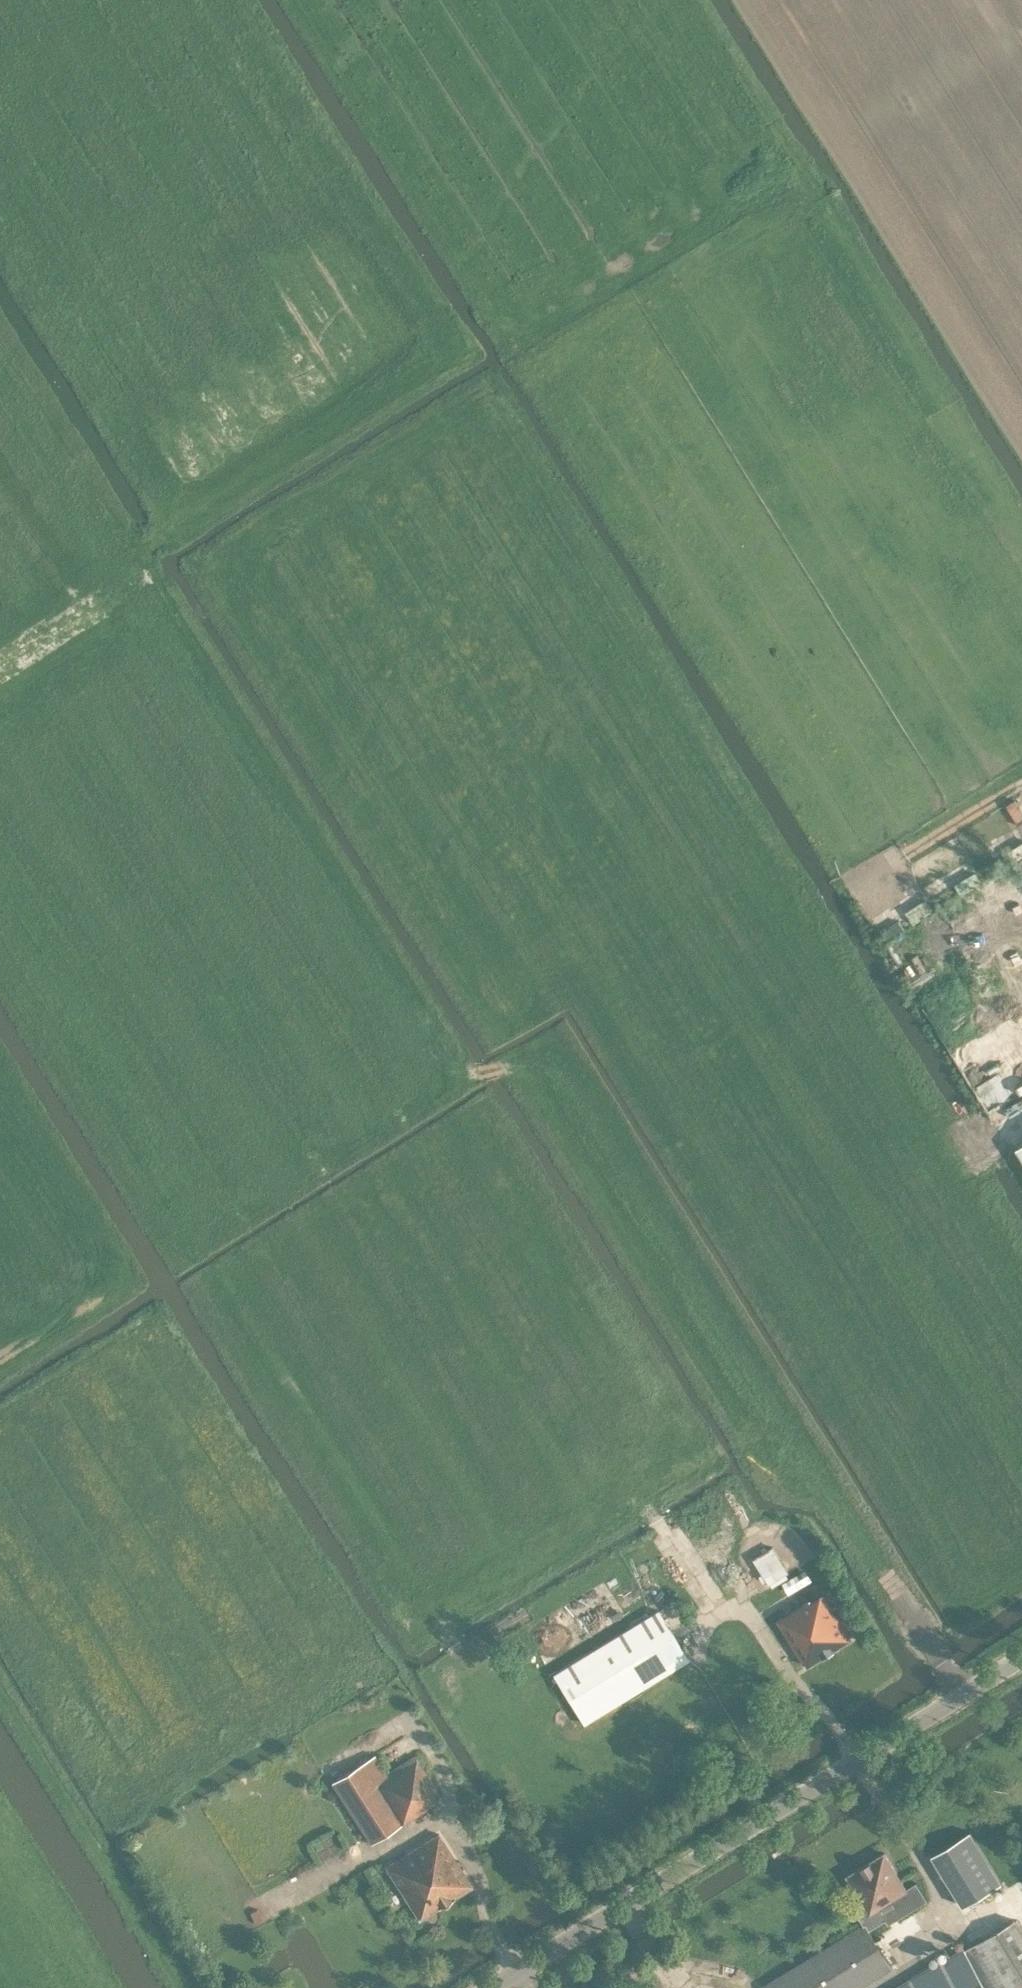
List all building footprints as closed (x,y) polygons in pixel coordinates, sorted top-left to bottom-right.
[(1010,801),(1019,820),(1021,819),(1021,804),(1019,797),(1010,801)] [(1021,926),(1021,900),(1011,905),(1021,926)] [(680,1521),(655,1537),(663,1550),(674,1543),(692,1571),(706,1562),(680,1521)] [(672,1545),(662,1552),(681,1578),(690,1571),(672,1545)] [(753,1558),(768,1583),(788,1571),(772,1545),(753,1558)] [(808,1600),(779,1618),(807,1664),(851,1637),(824,1594),(824,1593),(809,1602),(808,1600)] [(658,1608),(553,1672),(583,1722),(688,1658),(658,1608)] [(371,1843),(402,1823),(377,1784),(389,1775),(386,1771),(375,1753),(331,1781),(371,1843)] [(377,1784),(402,1823),(442,1798),(414,1754),(386,1771),(389,1775),(377,1784)] [(953,1840),(932,1853),(963,1904),(1000,1881),(969,1830),(953,1840)] [(439,1833),(386,1865),(419,1919),(472,1885),(439,1833)] [(884,1852),(847,1875),(868,1909),(858,1915),(863,1923),(864,1924),(865,1923),(869,1929),(886,1919),(886,1918),(879,1906),(891,1899),(901,1915),(927,1899),(916,1881),(906,1887),(884,1852)] [(257,1908),(250,1912),(255,1922),(262,1919),(257,1908)] [(1014,1918),(966,1947),(990,1987),(1013,1987),(1021,1982),(1021,1932),(1014,1918)] [(864,1924),(863,1923),(763,1985),(764,1987),(858,1987),(891,1968),(864,1924)] [(963,1946),(894,1987),(989,1987),(963,1946)]
